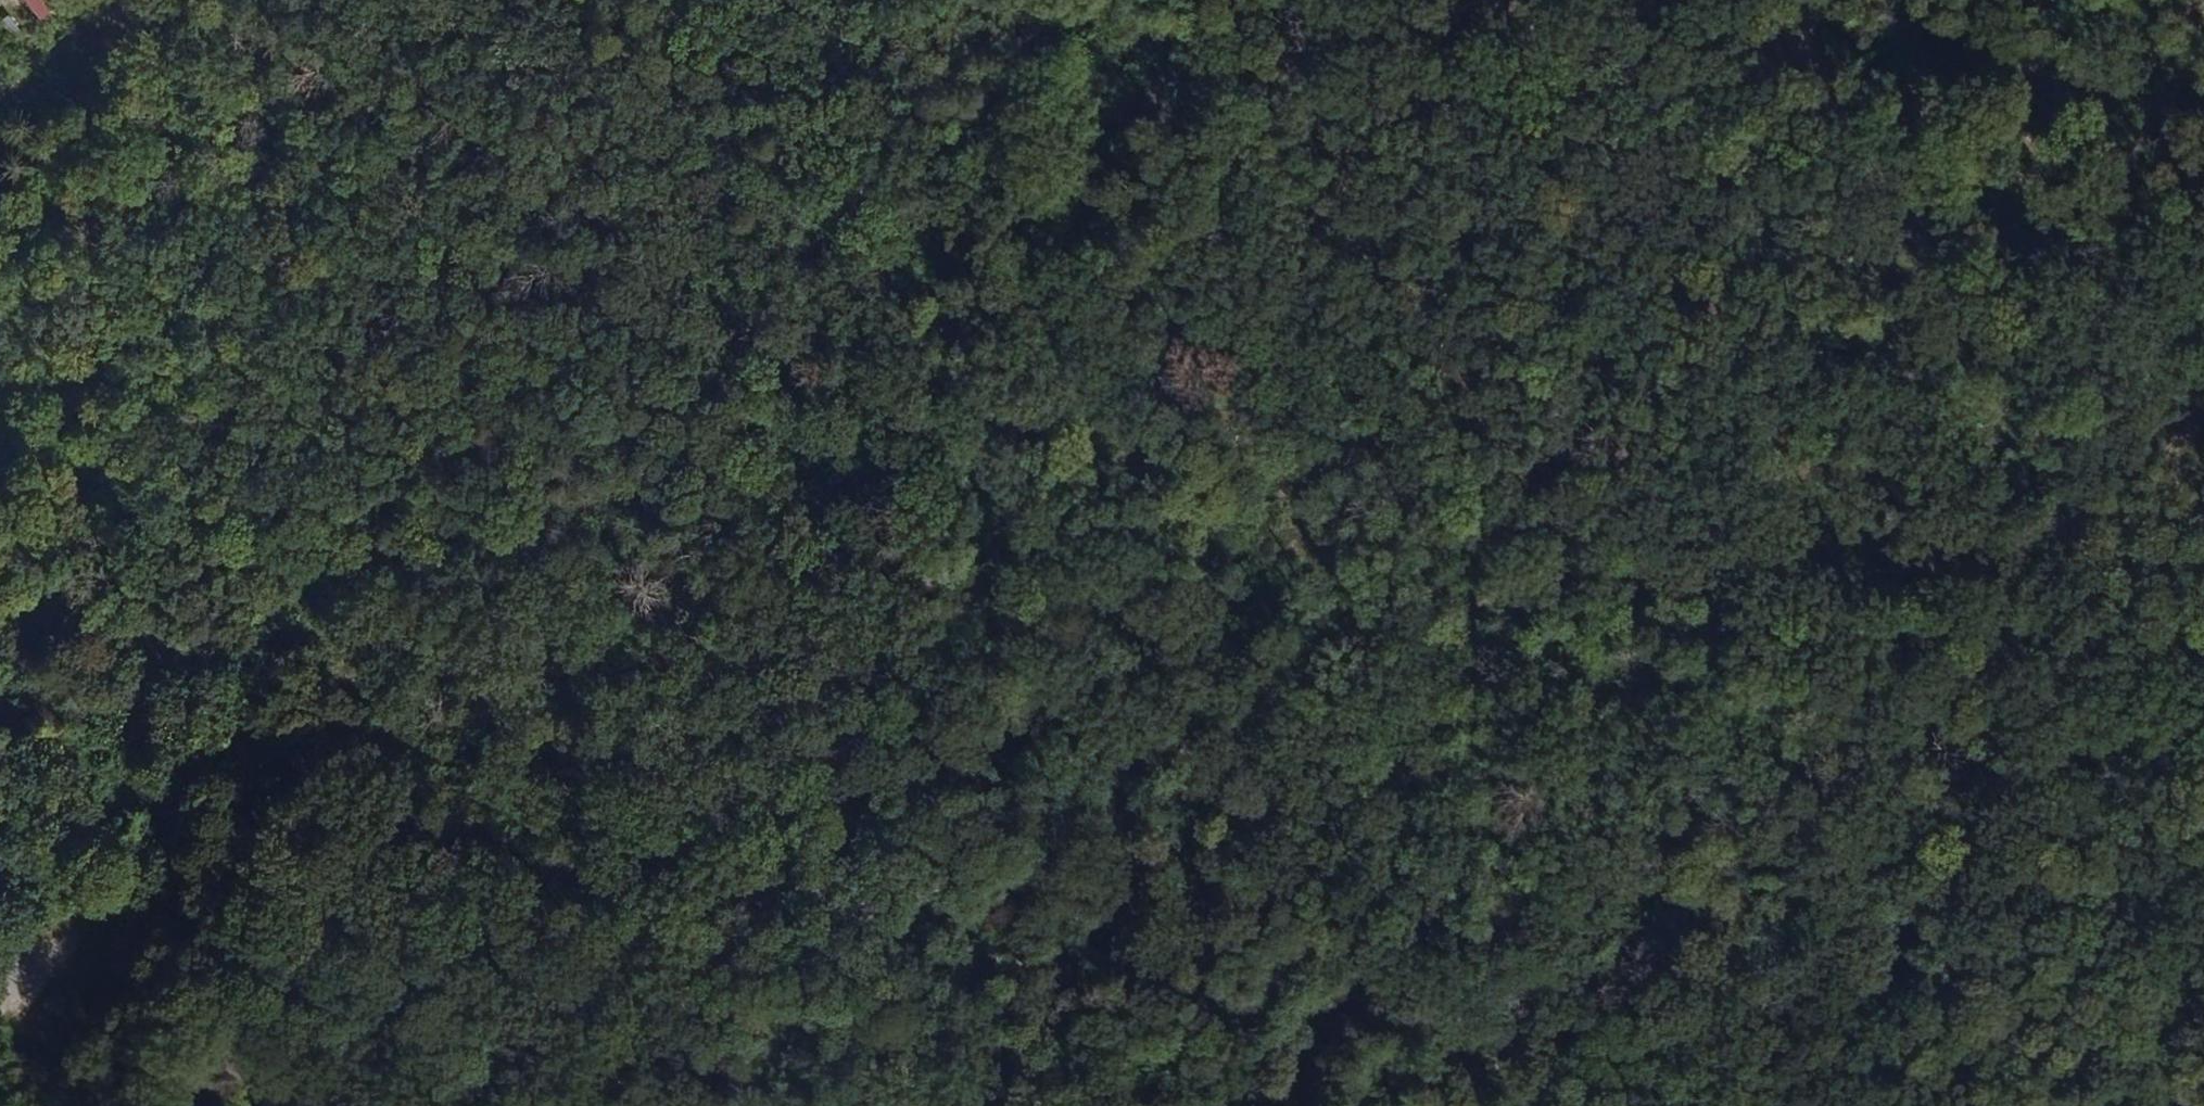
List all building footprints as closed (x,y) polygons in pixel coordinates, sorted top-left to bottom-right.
[(40,0),(7,0),(32,31),(52,16),(40,0)]
